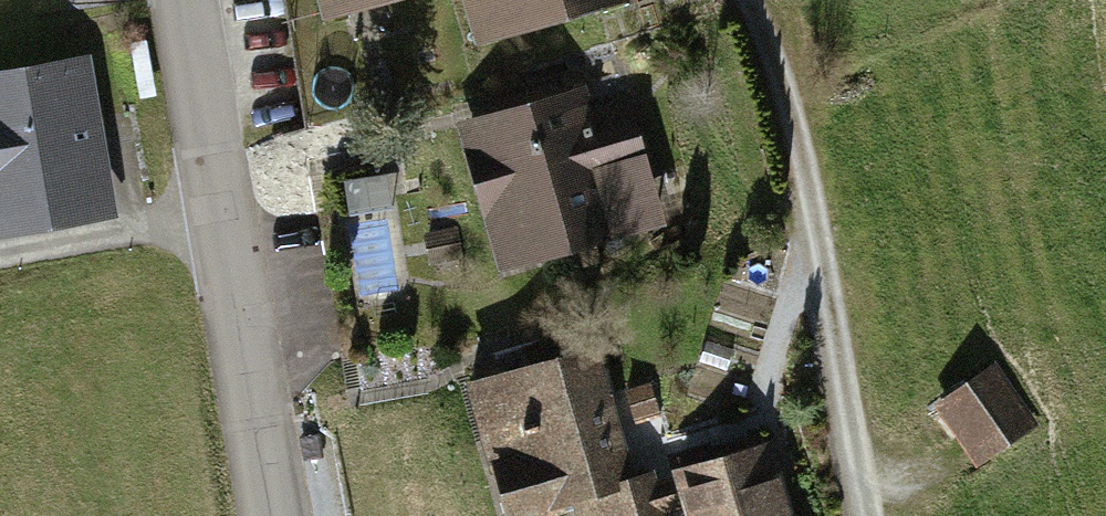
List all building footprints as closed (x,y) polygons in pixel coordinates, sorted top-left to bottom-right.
[(374,9),(407,0),(371,0),(374,9)] [(475,7),(486,44),(532,32),(625,6),(623,0),(473,0),(475,7)] [(0,82),(0,188),(7,187),(14,226),(108,210),(84,68),(0,82)] [(587,91),(465,126),(510,281),(631,247),(608,164),(641,155),(625,102),(593,111),(587,91)] [(14,226),(7,187),(0,188),(0,228),(14,226)] [(988,368),(946,397),(983,450),(1025,421),(988,368)] [(478,392),(518,515),(574,515),(581,514),(582,515),(662,515),(653,487),(632,494),(592,370),(552,382),(536,374),(478,392)] [(771,451),(675,480),(686,515),(791,515),(771,451)]
